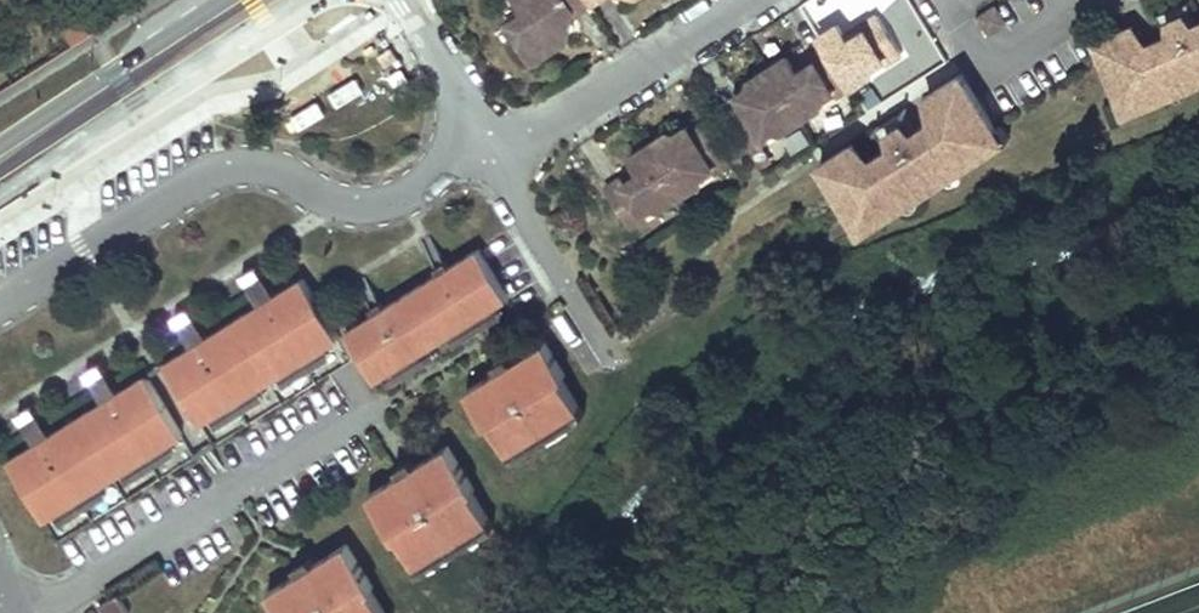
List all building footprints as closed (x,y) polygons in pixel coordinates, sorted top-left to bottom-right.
[(503,25),(527,64),(561,43),(553,29),(549,22),(558,17),(569,10),(573,16),(598,0),(511,0),(520,15),(503,25)] [(553,29),(561,43),(569,10),(558,17),(549,22),(553,29)] [(735,101),(722,109),(749,152),(763,142),(760,138),(772,131),(778,133),(819,106),(821,99),(833,91),(835,96),(870,74),(870,67),(882,60),(885,65),(899,56),(871,13),(858,21),(861,26),(844,37),(841,32),(834,23),(815,35),(822,45),(808,53),(811,57),(794,68),(791,64),(784,54),(745,78),(747,82),(753,94),(738,104),(735,101)] [(1180,16),(1165,22),(1170,33),(1184,27),(1180,16)] [(858,21),(841,32),(844,37),(861,26),(858,21)] [(1184,27),(1170,33),(1136,47),(1141,56),(1198,32),(1198,21),(1184,27)] [(1092,44),(1116,102),(1134,95),(1136,103),(1154,96),(1156,99),(1198,81),(1198,32),(1141,56),(1136,47),(1129,28),(1092,44)] [(808,53),(791,64),(794,68),(811,57),(808,53)] [(851,143),(816,165),(851,219),(865,209),(870,216),(889,204),(892,208),(967,161),(963,155),(982,143),(978,137),(991,129),(957,76),(923,97),(934,113),(939,122),(867,168),(861,159),(851,143)] [(753,94),(747,82),(731,92),(735,101),(738,104),(753,94)] [(1120,114),(1137,107),(1156,99),(1154,96),(1136,103),(1134,95),(1116,102),(1120,114)] [(891,140),(861,159),(867,168),(939,122),(934,113),(905,131),(891,140)] [(899,122),(885,131),(891,140),(905,131),(899,122)] [(700,124),(688,131),(690,135),(673,146),(666,135),(664,132),(623,156),(633,172),(636,177),(619,188),(616,183),(614,180),(602,187),(629,228),(641,219),(640,215),(651,207),(656,211),(698,183),(700,176),(712,169),(714,173),(728,165),(700,124)] [(690,135),(688,131),(684,124),(666,135),(673,146),(690,135)] [(963,155),(967,161),(987,149),(999,141),(991,129),(978,137),(982,143),(963,155)] [(619,188),(636,177),(633,172),(616,183),(619,188)] [(858,230),(872,222),(892,208),(889,204),(870,216),(865,209),(851,219),(858,230)] [(427,239),(421,243),(437,268),(449,261),(433,235),(427,239)] [(372,309),(344,326),(375,374),(386,368),(433,339),(450,328),(495,301),(508,293),(477,244),(449,261),(437,268),(384,302),(372,309)] [(246,266),(240,270),(257,298),(273,288),(255,260),(246,266)] [(190,340),(162,357),(213,437),(350,351),(300,271),(273,288),(257,298),(205,331),(190,340)] [(362,279),(355,283),(372,309),(384,302),(367,276),(362,279)] [(455,337),(500,310),(495,301),(450,328),(455,337)] [(181,307),(172,312),(190,340),(205,331),(187,303),(181,307)] [(494,367),(464,386),(472,398),(486,420),(489,418),(513,454),(582,410),(560,374),(564,372),(542,337),(510,357),(494,367)] [(391,378),(438,348),(433,339),(386,368),(391,378)] [(498,355),(490,360),(494,367),(510,357),(506,350),(498,355)] [(92,362),(82,368),(100,396),(116,386),(98,357),(92,362)] [(33,438),(5,455),(56,534),(193,449),(143,369),(116,386),(100,396),(49,428),(33,438)] [(23,404),(14,410),(33,438),(49,428),(30,400),(23,404)] [(397,470),(367,489),(393,533),(396,531),(419,566),(491,521),(469,485),(472,483),(445,441),(414,460),(397,470)] [(401,457),(392,463),(397,470),(414,460),(408,453),(401,457)] [(264,588),(279,612),(388,612),(369,583),(372,582),(345,538),(312,559),(296,569),(264,588)] [(299,555),(291,560),(296,569),(312,559),(306,550),(299,555)] [(98,602),(104,612),(120,612),(127,609),(116,591),(98,602)]
